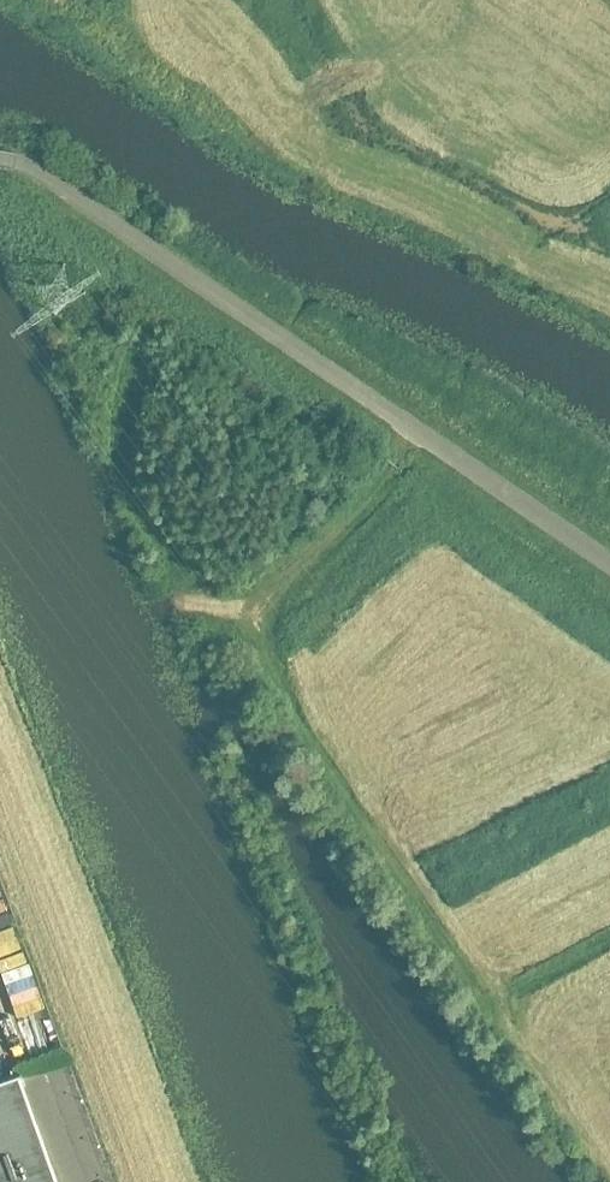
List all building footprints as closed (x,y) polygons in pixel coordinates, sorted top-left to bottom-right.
[(20,1074),(22,1073),(21,1071),(0,1079),(0,1181),(59,1181),(20,1074)]
